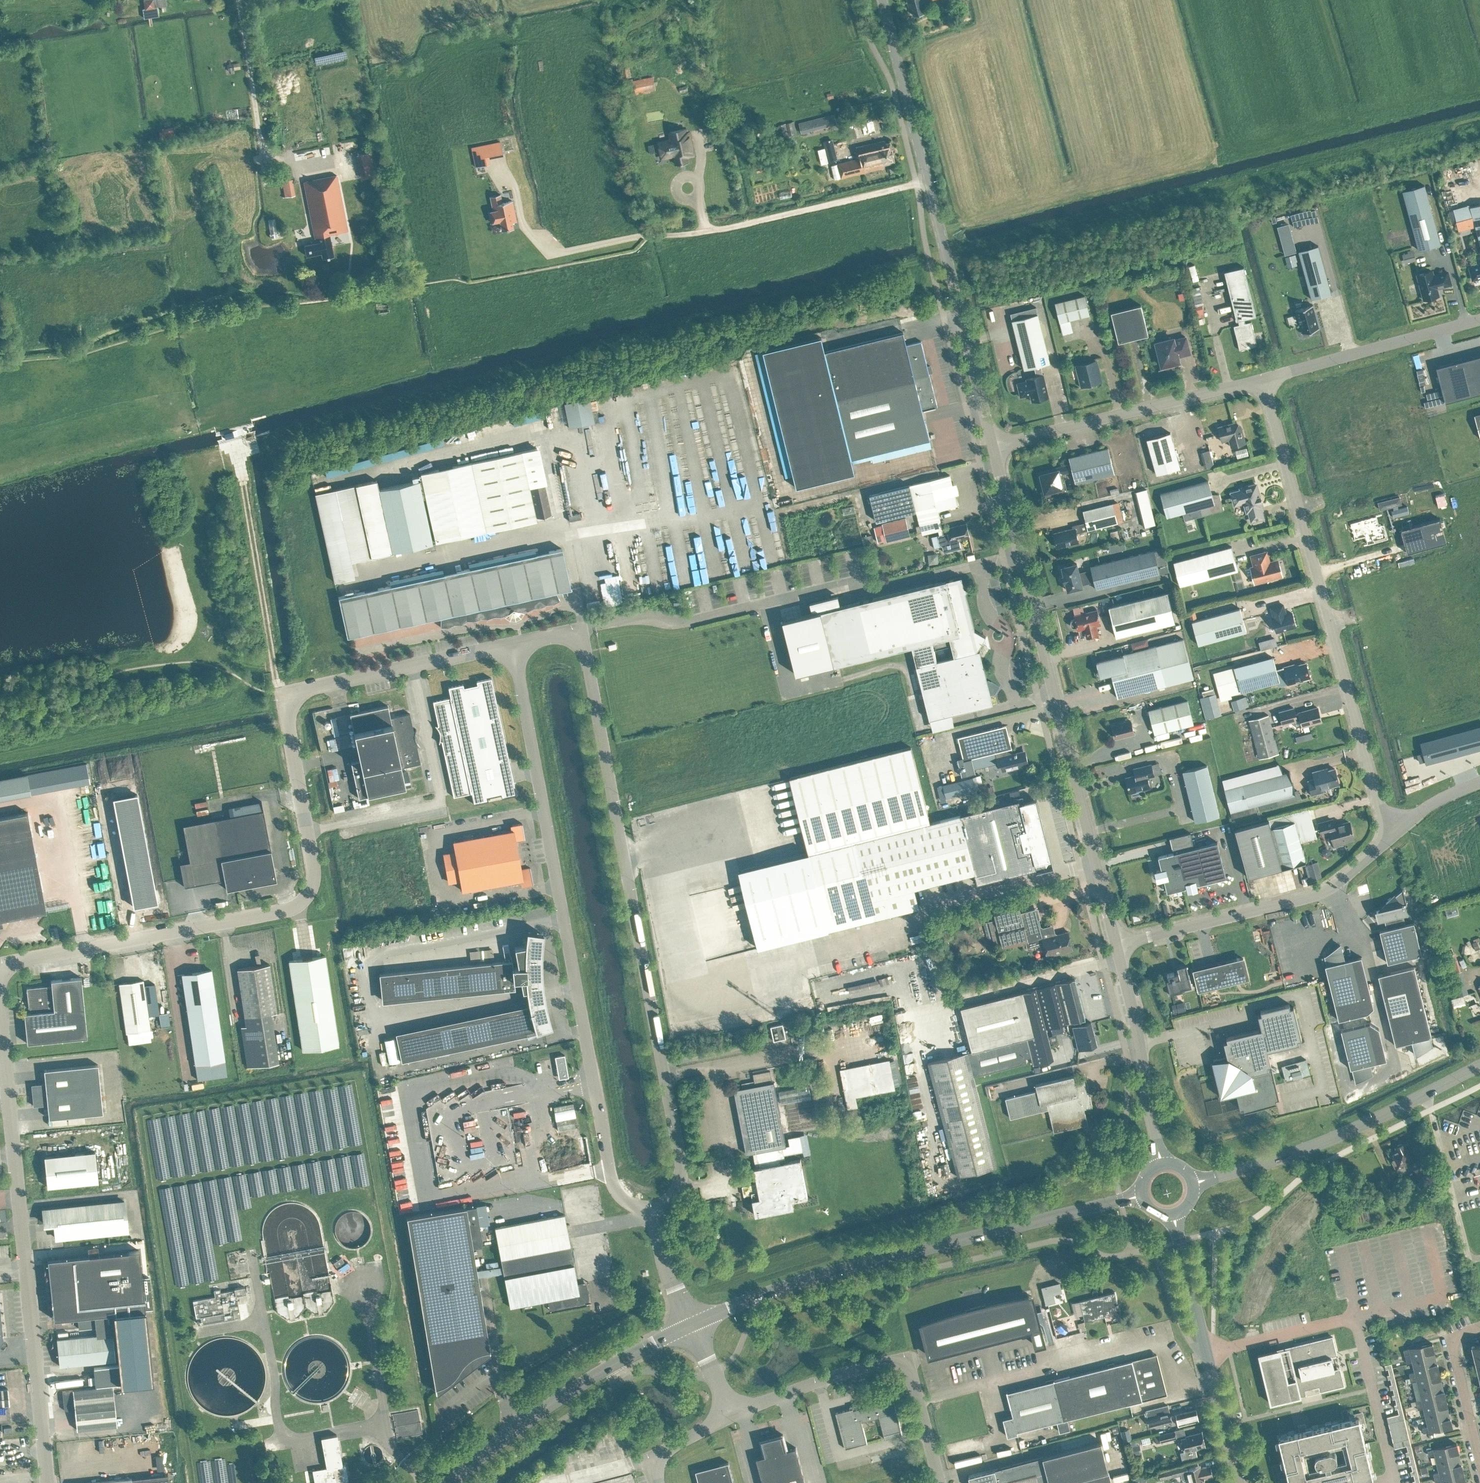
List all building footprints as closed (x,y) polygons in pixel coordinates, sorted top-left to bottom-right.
[(158,16),(156,0),(143,0),(144,8),(142,8),(143,18),(158,16)] [(907,2),(910,1),(914,15),(924,13),(923,8),(926,7),(924,1),(930,0),(907,0),(907,2)] [(636,93),(656,89),(653,75),(633,79),(636,93)] [(802,132),(837,124),(835,114),(799,122),(802,132)] [(797,133),(794,121),(786,123),(789,135),(797,133)] [(789,135),(786,123),(778,125),(781,137),(789,135)] [(778,138),(775,125),(766,127),(770,140),(778,138)] [(162,130),(163,139),(174,138),(172,126),(161,128),(162,130)] [(694,154),(689,131),(686,132),(685,128),(669,131),(671,139),(658,142),(661,157),(674,155),(676,164),(688,162),(687,155),(694,154)] [(837,159),(835,148),(833,139),(823,141),(828,162),(837,159)] [(475,166),(489,163),(488,158),(503,154),(500,140),(470,147),(475,166)] [(895,161),(890,141),(886,142),(885,140),(856,147),(859,158),(837,164),(841,178),(890,166),(889,163),(895,161)] [(364,177),(375,174),(370,153),(360,155),(364,177)] [(333,256),(329,234),(347,230),(336,175),(304,181),(315,242),(304,245),(306,255),(321,252),(322,258),(333,256)] [(295,194),(292,178),(281,180),(284,196),(295,194)] [(1418,250),(1440,244),(1424,185),(1402,191),(1418,250)] [(501,200),(499,192),(489,194),(492,208),(487,209),(489,221),(499,219),(501,229),(512,227),(511,221),(516,220),(511,201),(511,198),(501,200)] [(1479,240),(1479,203),(1471,206),(1479,240)] [(1318,245),(1298,251),(1311,299),(1331,294),(1318,245)] [(1405,261),(1416,259),(1414,248),(1402,251),(1405,261)] [(1298,253),(1283,257),(1286,269),(1301,265),(1298,253)] [(1477,262),(1478,264),(1468,266),(1472,280),(1479,278),(1479,261),(1477,262)] [(1245,322),(1244,318),(1256,315),(1244,266),(1224,271),(1236,320),(1238,320),(1239,324),(1233,325),(1239,349),(1257,345),(1251,321),(1245,322)] [(1433,275),(1431,270),(1417,274),(1419,283),(1418,284),(1420,291),(1421,290),(1424,299),(1438,295),(1436,287),(1442,285),(1442,286),(1450,284),(1447,271),(1433,275)] [(1191,288),(1199,318),(1205,317),(1202,305),(1203,304),(1199,286),(1191,288)] [(1060,322),(1089,314),(1084,295),(1055,302),(1060,322)] [(389,304),(378,305),(379,312),(390,310),(389,304)] [(1118,342),(1148,334),(1141,304),(1111,312),(1118,342)] [(1312,304),(1295,309),(1302,332),(1319,328),(1312,304)] [(1036,306),(1010,313),(1012,320),(1024,369),(1034,366),(1036,376),(1026,379),(1027,383),(1017,385),(1020,397),(1030,394),(1031,401),(1049,396),(1043,374),(1040,365),(1050,362),(1038,313),(1036,306)] [(904,332),(825,351),(821,337),(762,352),(795,487),(855,472),(851,458),(930,439),(922,410),(937,406),(929,372),(933,371),(931,364),(927,365),(921,340),(907,344),(904,332)] [(1189,353),(1185,336),(1184,336),(1185,337),(1174,340),(1173,338),(1156,342),(1162,368),(1158,369),(1175,365),(1174,365),(1174,362),(1179,361),(1177,355),(1189,352),(1189,353)] [(1444,402),(1479,392),(1479,355),(1435,367),(1444,402)] [(1096,385),(1095,382),(1101,380),(1096,361),(1077,365),(1082,385),(1088,384),(1088,387),(1096,385)] [(592,398),(565,401),(568,426),(595,422),(592,398)] [(1245,442),(1241,425),(1235,422),(1218,426),(1222,441),(1229,439),(1231,446),(1245,442)] [(1156,473),(1180,467),(1170,432),(1147,438),(1156,473)] [(1114,473),(1108,447),(1069,457),(1071,463),(1060,465),(1059,468),(1039,473),(1044,493),(1064,488),(1061,474),(1073,471),(1075,482),(1114,473)] [(1213,465),(1209,450),(1200,452),(1204,468),(1213,465)] [(435,542),(486,531),(535,520),(520,451),(420,473),(435,542)] [(920,525),(940,519),(938,509),(957,504),(949,474),(870,494),(876,521),(916,511),(920,525)] [(356,582),(351,561),(389,552),(373,480),(315,493),(335,581),(337,580),(339,590),(362,585),(361,581),(356,582)] [(391,551),(432,542),(418,480),(378,488),(391,551)] [(1208,480),(1160,494),(1166,516),(1182,512),(1184,520),(1201,515),(1223,509),(1219,494),(1212,496),(1208,480)] [(537,517),(551,514),(544,483),(531,486),(537,517)] [(1259,495),(1256,484),(1240,488),(1241,490),(1231,492),(1234,504),(1244,501),(1247,511),(1249,511),(1251,520),(1263,517),(1260,507),(1262,507),(1261,502),(1261,501),(1260,495),(1259,495)] [(1137,489),(1145,525),(1156,523),(1148,487),(1137,489)] [(1401,503),(1399,496),(1378,502),(1380,509),(1393,505),(1394,509),(1391,510),(1393,516),(1409,513),(1407,506),(1397,508),(1396,504),(1401,503)] [(1057,547),(1078,542),(1076,532),(1088,529),(1117,522),(1113,503),(1083,510),(1086,522),(1072,525),(1073,528),(1053,532),(1057,547)] [(1371,511),(1345,518),(1349,535),(1360,532),(1362,540),(1383,534),(1379,519),(1374,521),(1371,511)] [(1396,535),(1398,535),(1401,546),(1441,536),(1434,512),(1407,519),(1407,517),(1393,521),(1396,535)] [(886,540),(886,541),(910,535),(906,517),(882,523),(882,525),(875,527),(878,542),(886,540)] [(966,523),(938,530),(939,533),(938,536),(939,544),(942,545),(943,550),(945,549),(946,551),(959,548),(959,546),(961,545),(959,539),(970,536),(966,523)] [(1111,550),(1126,547),(1125,541),(1109,544),(1111,550)] [(1231,546),(1173,561),(1180,585),(1237,569),(1231,546)] [(500,616),(513,611),(526,610),(533,607),(539,606),(546,603),(552,603),(559,600),(555,591),(570,588),(561,547),(337,596),(346,636),(440,616),(440,626),(447,626),(453,623),(460,623),(466,620),(473,620),(480,618),(487,618),(493,616),(500,616)] [(1154,549),(1090,565),(1096,589),(1160,573),(1154,549)] [(1270,560),(1267,550),(1249,554),(1252,565),(1249,566),(1254,584),(1283,576),(1278,558),(1270,560)] [(1083,587),(1079,571),(1077,562),(1061,566),(1063,574),(1062,575),(1064,583),(1065,582),(1067,591),(1083,587)] [(974,629),(965,592),(967,589),(964,586),(961,576),(783,621),(796,674),(912,645),(929,719),(993,703),(990,694),(997,683),(988,679),(987,679),(979,650),(977,650),(986,636),(974,629)] [(1116,635),(1175,621),(1167,591),(1109,606),(1116,635)] [(1285,614),(1283,604),(1271,607),(1274,617),(1272,617),(1276,631),(1295,626),(1291,612),(1285,614)] [(1198,644),(1246,631),(1240,608),(1192,621),(1198,644)] [(1098,634),(1096,625),(1100,624),(1097,609),(1074,615),(1075,618),(1073,618),(1071,620),(1070,622),(1071,625),(1072,626),(1075,627),(1077,626),(1078,629),(1084,628),(1086,637),(1098,634)] [(1148,637),(1140,639),(1142,646),(1150,644),(1148,637)] [(1193,677),(1183,638),(1123,654),(1123,655),(1096,661),(1100,675),(1111,672),(1117,697),(1193,677)] [(1276,669),(1273,656),(1213,673),(1221,700),(1232,697),(1231,693),(1278,680),(1279,683),(1288,683),(1288,684),(1301,680),(1301,679),(1309,677),(1309,674),(1310,672),(1309,669),(1307,668),(1305,662),(1292,666),(1291,665),(1283,667),(1276,669)] [(516,793),(490,677),(476,680),(476,683),(463,686),(462,683),(447,686),(450,696),(432,700),(437,724),(436,725),(435,724),(434,724),(437,727),(438,731),(439,735),(439,739),(439,740),(438,742),(439,742),(439,740),(441,740),(453,796),(470,792),(473,803),(487,800),(487,796),(500,793),(501,797),(516,793)] [(1215,693),(1200,696),(1205,717),(1220,713),(1215,693)] [(1241,697),(1231,700),(1234,710),(1244,707),(1241,697)] [(1154,733),(1193,723),(1187,699),(1148,709),(1154,733)] [(390,717),(387,705),(349,713),(359,759),(350,761),(358,797),(405,787),(401,767),(420,762),(416,746),(418,745),(419,746),(416,742),(414,737),(414,733),(416,728),(415,728),(414,730),(413,729),(409,713),(390,717)] [(1294,706),(1278,711),(1282,724),(1293,721),(1294,721),(1295,727),(1302,725),(1321,720),(1318,707),(1298,712),(1296,713),(1294,706)] [(1259,758),(1278,753),(1268,714),(1249,719),(1259,758)] [(1115,737),(1134,733),(1130,720),(1112,725),(1115,737)] [(1013,753),(1012,747),(1006,724),(958,736),(963,756),(957,758),(962,775),(975,772),(974,768),(997,762),(997,764),(1003,763),(1004,770),(1027,764),(1023,750),(1013,753)] [(1412,754),(1415,762),(1420,760),(1421,763),(1479,747),(1479,724),(1415,742),(1418,753),(1412,754)] [(328,738),(331,750),(340,748),(338,736),(328,738)] [(911,746),(790,777),(809,852),(738,870),(758,948),(919,907),(914,888),(974,872),(977,883),(1045,866),(1043,861),(1051,859),(1042,825),(1036,800),(1020,804),(1018,799),(930,822),(911,746)] [(1129,792),(1150,787),(1147,776),(1161,773),(1158,762),(1133,768),(1135,774),(1125,777),(1129,792)] [(1195,821),(1219,815),(1207,765),(1182,770),(1195,821)] [(329,780),(338,778),(336,766),(326,768),(329,780)] [(1339,783),(1334,768),(1322,771),(1321,768),(1313,771),(1315,778),(1308,780),(1312,794),(1325,791),(1324,787),(1339,783)] [(1295,790),(1289,770),(1224,788),(1232,817),(1259,810),(1257,804),(1276,799),(1278,804),(1301,798),(1297,790),(1295,790)] [(30,793),(27,773),(0,778),(0,799),(30,793)] [(946,797),(975,789),(972,776),(942,784),(946,797)] [(112,795),(133,903),(156,898),(136,790),(112,795)] [(213,819),(182,825),(189,859),(189,860),(193,884),(224,878),(226,888),(276,879),(262,809),(213,819)] [(1300,841),(1316,837),(1309,809),(1269,819),(1281,867),(1305,860),(1300,841)] [(46,911),(27,812),(0,817),(0,925),(2,924),(1,919),(46,911)] [(1281,867),(1269,819),(1235,828),(1248,876),(1281,867)] [(1334,826),(1332,819),(1319,822),(1322,833),(1330,831),(1335,847),(1344,844),(1343,840),(1353,837),(1349,822),(1334,826)] [(520,868),(515,840),(524,838),(521,822),(511,824),(512,829),(453,840),(455,852),(443,854),(448,880),(460,878),(462,890),(521,879),(522,884),(532,882),(530,867),(520,868)] [(1194,847),(1190,832),(1169,837),(1173,852),(1158,856),(1161,868),(1156,870),(1159,880),(1164,878),(1167,891),(1185,887),(1185,886),(1198,883),(1198,884),(1226,877),(1217,841),(1194,847)] [(1319,859),(1306,862),(1311,879),(1323,875),(1319,859)] [(1407,904),(1403,888),(1402,888),(1402,889),(1395,896),(1394,895),(1381,906),(1382,909),(1376,910),(1378,920),(1384,918),(1386,928),(1379,930),(1387,962),(1421,954),(1413,922),(1405,924),(1403,914),(1406,913),(1404,904),(1407,904)] [(996,918),(988,920),(993,939),(995,945),(1002,943),(1003,947),(1026,941),(1027,946),(1044,942),(1047,955),(1072,949),(1068,931),(1056,934),(1053,924),(1043,926),(1040,925),(1039,918),(1040,918),(1038,908),(1036,908),(1020,912),(1018,903),(994,909),(996,918)] [(1422,918),(1418,905),(1412,907),(1413,914),(1414,914),(1416,920),(1422,918)] [(969,928),(965,922),(958,927),(962,932),(964,931),(963,929),(965,928),(966,930),(969,928)] [(541,948),(542,933),(526,931),(525,940),(525,946),(515,946),(517,965),(511,965),(511,960),(379,973),(381,999),(513,985),(513,979),(519,978),(521,990),(526,989),(527,997),(529,1006),(395,1034),(401,1059),(542,1030),(542,1028),(550,1025),(546,1010),(543,995),(541,979),(540,964),(541,948)] [(1327,964),(1325,965),(1338,1019),(1341,1029),(1350,1068),(1352,1067),(1356,1081),(1371,1072),(1370,1068),(1372,1066),(1373,1064),(1373,1061),(1385,1058),(1377,1025),(1370,1022),(1367,1012),(1373,1006),(1361,956),(1344,960),(1340,944),(1325,957),(1327,964)] [(302,1050),(339,1044),(325,954),(288,960),(302,1050)] [(1248,977),(1243,957),(1208,966),(1193,970),(1194,970),(1194,972),(1189,973),(1186,964),(1177,966),(1178,970),(1167,973),(1168,978),(1166,979),(1166,978),(1165,978),(1169,994),(1185,990),(1184,990),(1183,990),(1183,988),(1192,986),(1191,983),(1197,981),(1198,988),(1198,989),(1248,977)] [(276,1011),(269,963),(237,968),(245,1025),(241,1026),(247,1066),(276,1061),(268,1013),(276,1011)] [(1431,1046),(1429,1036),(1431,1036),(1414,966),(1378,974),(1395,1044),(1412,1040),(1416,1054),(1431,1046)] [(197,1079),(227,1074),(211,969),(181,974),(197,1079)] [(24,1012),(27,1042),(87,1036),(81,976),(51,979),(51,986),(47,986),(47,985),(26,987),(28,1007),(30,1007),(30,1012),(24,1012)] [(1086,1023),(1085,1018),(1075,978),(961,1007),(972,1050),(928,1062),(958,1176),(997,1166),(973,1076),(1027,1062),(1026,1057),(1031,1056),(1033,1064),(1054,1059),(1046,1028),(1074,1021),(1075,1025),(1073,1026),(1079,1050),(1097,1045),(1091,1021),(1086,1023)] [(143,979),(119,983),(126,1032),(127,1044),(133,1043),(150,1040),(149,1029),(150,1029),(147,1011),(144,987),(143,979)] [(1290,1007),(1289,1003),(1260,1011),(1261,1013),(1257,1014),(1261,1028),(1226,1037),(1227,1040),(1223,1041),(1227,1055),(1213,1058),(1214,1062),(1210,1063),(1213,1076),(1218,1095),(1221,1094),(1222,1097),(1236,1094),(1240,1108),(1243,1107),(1244,1111),(1264,1106),(1276,1103),(1276,1100),(1279,1099),(1267,1049),(1298,1042),(1297,1039),(1301,1038),(1293,1006),(1290,1007)] [(158,1013),(160,1025),(170,1023),(168,1011),(158,1013)] [(774,1040),(786,1037),(783,1023),(770,1026),(774,1040)] [(558,1076),(567,1074),(564,1054),(554,1055),(558,1076)] [(848,1108),(858,1106),(856,1096),(896,1088),(890,1058),(840,1068),(848,1108)] [(1285,1080),(1310,1073),(1306,1058),(1281,1065),(1285,1080)] [(97,1064),(44,1069),(45,1083),(31,1085),(34,1105),(47,1103),(49,1117),(102,1112),(97,1064)] [(742,1087),(773,1081),(770,1069),(753,1073),(754,1080),(741,1082),(742,1087)] [(1075,1081),(1074,1074),(1036,1083),(1037,1089),(1005,1097),(1010,1117),(1048,1108),(1054,1131),(1088,1123),(1084,1108),(1092,1106),(1090,1096),(1088,1096),(1084,1078),(1075,1081)] [(773,1081),(742,1087),(734,1089),(746,1153),(753,1152),(756,1167),(754,1167),(759,1190),(751,1191),(755,1214),(794,1207),(792,1200),(807,1197),(800,1158),(785,1161),(783,1153),(803,1150),(800,1134),(788,1136),(790,1144),(786,1144),(774,1081),(773,1081)] [(781,1101),(812,1097),(810,1084),(779,1088),(781,1101)] [(557,1129),(577,1125),(572,1102),(553,1106),(557,1129)] [(1412,1161),(1404,1142),(1402,1143),(1400,1143),(1397,1144),(1397,1145),(1395,1146),(1397,1149),(1389,1153),(1396,1168),(1397,1168),(1399,1173),(1414,1166),(1412,1161)] [(47,1187),(98,1182),(94,1150),(44,1156),(47,1187)] [(940,1164),(942,1174),(950,1172),(947,1162),(940,1164)] [(1417,1197),(1427,1192),(1421,1180),(1411,1185),(1417,1197)] [(127,1230),(124,1200),(43,1208),(45,1223),(55,1222),(56,1237),(127,1230)] [(475,1204),(406,1215),(435,1390),(436,1392),(489,1352),(489,1350),(477,1276),(488,1274),(487,1268),(476,1269),(472,1246),(470,1235),(480,1233),(475,1204)] [(572,1259),(563,1214),(494,1227),(503,1275),(489,1278),(490,1284),(504,1281),(509,1306),(548,1298),(550,1305),(551,1306),(585,1300),(587,1296),(585,1282),(577,1284),(574,1271),(575,1270),(575,1269),(576,1267),(576,1266),(576,1265),(575,1263),(575,1262),(574,1261),(573,1260),(572,1259)] [(60,1282),(50,1283),(54,1315),(77,1313),(77,1316),(78,1327),(95,1326),(96,1333),(116,1331),(116,1333),(119,1363),(93,1366),(94,1374),(95,1382),(95,1384),(120,1382),(120,1384),(143,1381),(151,1380),(144,1309),(152,1308),(149,1276),(140,1277),(137,1249),(58,1257),(60,1282)] [(1059,1279),(1041,1284),(1046,1302),(1055,1299),(1053,1291),(1062,1289),(1059,1279)] [(245,1292),(244,1285),(234,1287),(234,1289),(220,1291),(219,1288),(213,1289),(215,1295),(192,1299),(195,1317),(200,1316),(201,1323),(240,1316),(237,1299),(239,1299),(238,1293),(245,1292)] [(327,1309),(333,1300),(331,1289),(275,1299),(276,1311),(286,1317),(290,1317),(291,1319),(295,1319),(295,1316),(298,1315),(305,1306),(315,1312),(318,1311),(319,1314),(323,1313),(323,1311),(327,1309)] [(1084,1321),(1105,1316),(1104,1312),(1119,1308),(1115,1291),(1079,1300),(1084,1321)] [(939,1318),(921,1324),(929,1355),(1032,1329),(1036,1345),(1044,1343),(1032,1296),(1003,1301),(978,1307),(972,1308),(950,1314),(939,1318)] [(1042,1318),(1048,1317),(1045,1306),(1039,1308),(1042,1318)] [(1067,1325),(1063,1322),(1059,1321),(1056,1324),(1057,1328),(1061,1331),(1065,1333),(1068,1330),(1067,1325)] [(112,1332),(56,1338),(59,1365),(115,1359),(112,1332)] [(1297,1379),(1300,1390),(1320,1385),(1321,1389),(1345,1384),(1342,1371),(1332,1373),(1331,1369),(1334,1368),(1331,1356),(1327,1357),(1327,1354),(1337,1351),(1333,1335),(1294,1344),(1296,1351),(1301,1378),(1297,1379)] [(1435,1356),(1435,1353),(1432,1342),(1403,1349),(1404,1354),(1410,1352),(1412,1362),(1435,1356)] [(1472,1346),(1474,1357),(1479,1356),(1479,1344),(1472,1346)] [(1301,1378),(1296,1351),(1291,1352),(1289,1345),(1258,1353),(1270,1403),(1301,1395),(1300,1390),(1297,1379),(1301,1378)] [(1070,1429),(1068,1419),(1167,1393),(1156,1353),(1006,1391),(1012,1416),(1003,1418),(1007,1436),(1017,1433),(1017,1432),(1057,1421),(1060,1431),(1070,1429)] [(1409,1373),(1410,1377),(1439,1370),(1435,1356),(1412,1362),(1414,1371),(1409,1373)] [(1391,1362),(1384,1364),(1385,1368),(1388,1368),(1389,1373),(1386,1374),(1388,1378),(1390,1377),(1391,1383),(1389,1383),(1390,1388),(1392,1388),(1394,1393),(1391,1394),(1392,1398),(1395,1397),(1396,1403),(1394,1403),(1395,1408),(1397,1407),(1398,1413),(1387,1416),(1387,1415),(1386,1415),(1394,1447),(1406,1444),(1407,1449),(1405,1450),(1406,1455),(1408,1454),(1410,1459),(1407,1460),(1408,1464),(1411,1464),(1412,1469),(1410,1470),(1411,1474),(1413,1473),(1414,1479),(1412,1479),(1413,1482),(1420,1482),(1391,1362)] [(1442,1383),(1442,1382),(1439,1370),(1410,1377),(1411,1381),(1416,1380),(1418,1389),(1442,1383)] [(1415,1400),(1416,1404),(1445,1397),(1442,1383),(1418,1389),(1421,1399),(1415,1400)] [(117,1424),(112,1384),(62,1390),(64,1409),(74,1408),(76,1429),(117,1424)] [(9,1403),(7,1387),(0,1388),(0,1404),(9,1403)] [(902,1434),(892,1397),(864,1405),(864,1406),(860,1407),(859,1403),(849,1405),(850,1408),(836,1412),(845,1448),(867,1442),(861,1420),(879,1416),(885,1438),(902,1434)] [(1449,1411),(1448,1410),(1445,1397),(1416,1404),(1417,1408),(1423,1407),(1425,1417),(1449,1411)] [(1170,1415),(1168,1404),(1146,1409),(1150,1425),(1177,1418),(1179,1424),(1198,1419),(1196,1408),(1176,1413),(1170,1415)] [(1279,1435),(1290,1482),(1333,1482),(1344,1480),(1345,1482),(1353,1482),(1352,1479),(1373,1474),(1361,1425),(1366,1424),(1363,1410),(1348,1413),(1349,1418),(1279,1435)] [(1452,1425),(1449,1411),(1425,1417),(1427,1425),(1422,1427),(1423,1432),(1442,1427),(1452,1425)] [(1123,1439),(1132,1437),(1129,1428),(1121,1430),(1123,1439)] [(1159,1434),(1161,1441),(1176,1437),(1174,1430),(1159,1434)] [(784,1431),(759,1438),(763,1455),(756,1457),(763,1482),(805,1482),(796,1446),(789,1448),(784,1431)] [(1182,1459),(1197,1455),(1195,1448),(1205,1446),(1201,1431),(1185,1435),(1186,1436),(1181,1437),(1185,1451),(1180,1452),(1182,1459)] [(338,1445),(336,1433),(320,1436),(326,1466),(312,1469),(314,1482),(325,1482),(348,1479),(347,1477),(345,1463),(342,1463),(338,1445)] [(1109,1469),(1101,1440),(969,1475),(971,1482),(1056,1482),(1109,1469)] [(1456,1443),(1428,1449),(1427,1450),(1428,1454),(1434,1453),(1436,1462),(1460,1456),(1456,1443)] [(1140,1444),(1129,1447),(1132,1456),(1142,1453),(1140,1444)] [(1436,1462),(1439,1472),(1433,1473),(1434,1477),(1463,1470),(1460,1456),(1436,1462)] [(728,1461),(719,1464),(714,1466),(710,1469),(707,1474),(705,1479),(704,1482),(734,1482),(728,1461)] [(1186,1464),(1159,1471),(1161,1479),(1185,1473),(1186,1476),(1189,1475),(1191,1482),(1205,1482),(1204,1478),(1212,1475),(1210,1464),(1200,1467),(1200,1465),(1187,1469),(1186,1464)] [(1466,1482),(1463,1470),(1434,1477),(1435,1482),(1441,1480),(1441,1482),(1466,1482)] [(75,1482),(168,1482),(167,1474),(131,1477),(75,1482)]
